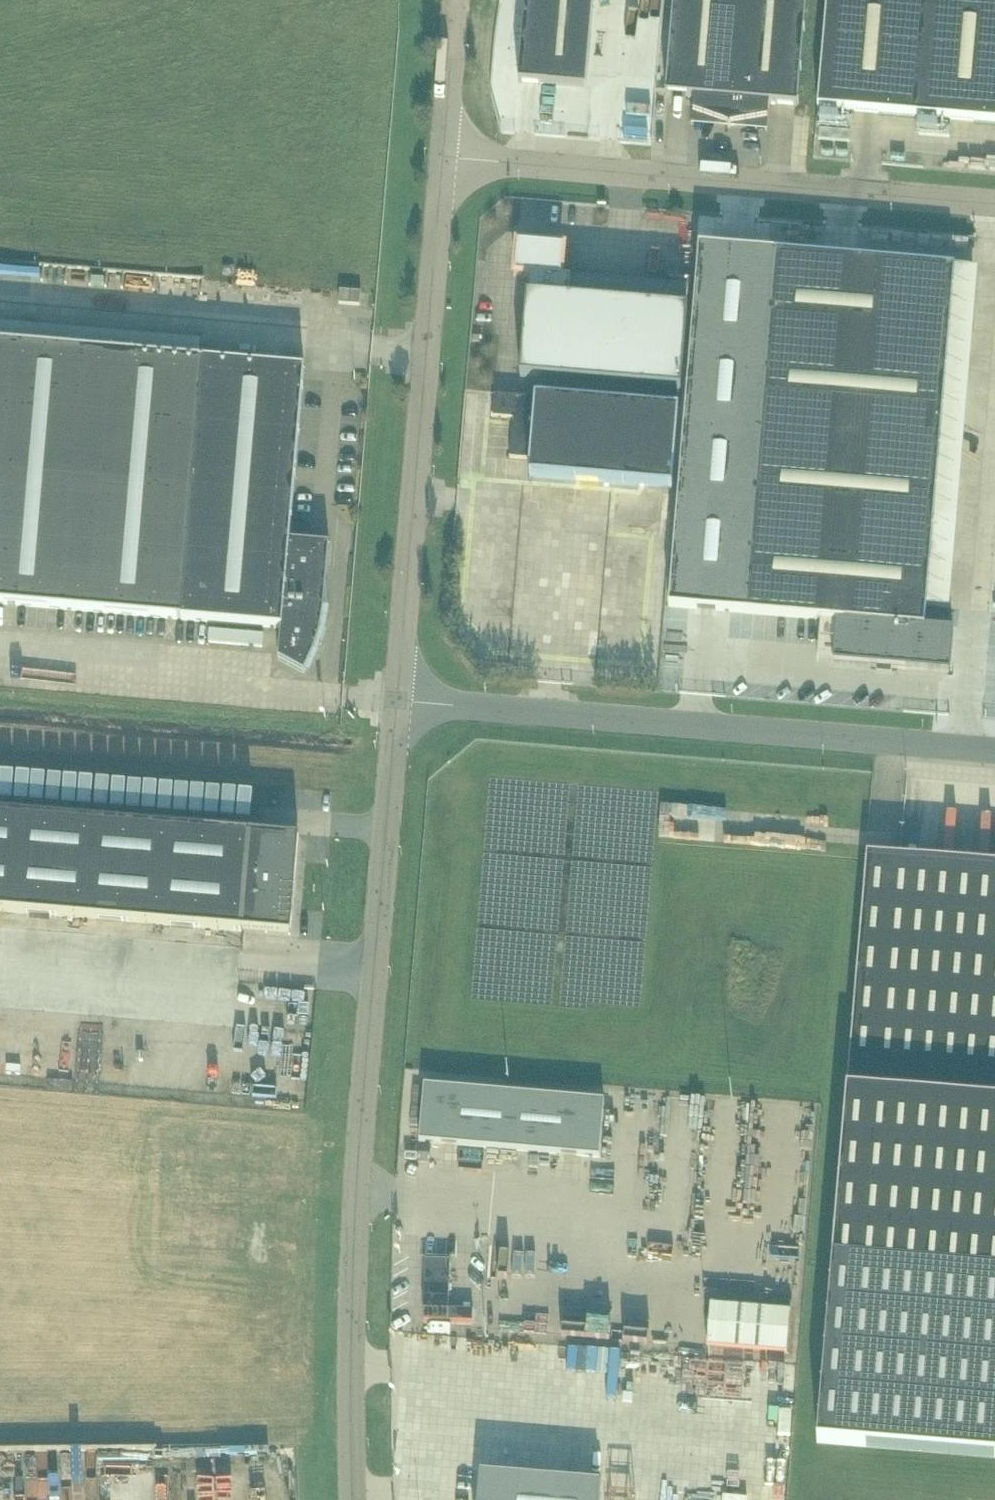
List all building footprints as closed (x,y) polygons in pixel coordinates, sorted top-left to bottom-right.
[(595,0),(526,0),(519,84),(587,90),(595,0)] [(742,0),(675,0),(667,96),(695,99),(694,114),(730,127),(730,129),(742,0)] [(730,129),(731,129),(731,127),(769,120),(770,105),(798,108),(807,0),(742,0),(730,129)] [(818,110),(994,125),(994,0),(828,0),(818,110)] [(553,106),(574,107),(574,99),(553,98),(553,106)] [(519,245),(516,276),(532,277),(530,297),(528,297),(526,318),(522,370),(521,379),(541,380),(616,387),(682,392),(689,312),(689,311),(688,311),(570,301),(571,280),(571,279),(562,278),(564,249),(519,245)] [(700,247),(670,608),(744,614),(745,614),(838,622),(834,664),(951,674),(954,632),(925,630),(927,607),(956,269),(956,268),(944,267),(944,263),(947,263),(948,256),(935,254),(934,262),(937,262),(937,267),(775,253),(700,247)] [(361,307),(362,293),(341,291),(340,305),(361,307)] [(182,621),(187,621),(190,621),(231,625),(242,626),(245,626),(262,628),(282,629),(279,660),(291,667),(305,675),(308,670),(310,666),(312,661),(314,657),(316,652),(317,647),(321,632),(322,629),(323,626),(323,622),(324,619),(324,616),(325,612),(325,610),(330,546),(291,542),(290,542),(291,534),(296,482),(297,469),(305,378),(305,370),(291,369),(274,368),(204,361),(195,361),(0,344),(0,605),(182,621)] [(673,490),(679,412),(495,396),(493,418),(514,420),(511,460),(531,461),(530,478),(673,490)] [(621,646),(641,648),(643,630),(622,628),(621,646)] [(0,814),(0,912),(245,933),(245,929),(288,932),(296,843),(252,839),(253,835),(32,817),(0,814)] [(994,1273),(994,866),(868,855),(833,1260),(994,1273)] [(295,1009),(296,990),(257,988),(256,1007),(295,1009)] [(314,1051),(315,1030),(261,1028),(261,1040),(279,1041),(278,1061),(290,1061),(290,1049),(314,1051)] [(16,1052),(17,1031),(0,1030),(0,1051),(16,1052)] [(490,1077),(488,1105),(506,1106),(508,1078),(490,1077)] [(436,1130),(459,1131),(460,1081),(437,1081),(436,1130)] [(514,1110),(515,1126),(538,1125),(537,1110),(514,1110)] [(509,1142),(508,1118),(485,1119),(486,1143),(509,1142)] [(449,1309),(451,1261),(426,1260),(424,1308),(449,1309)] [(833,1260),(818,1443),(994,1458),(994,1273),(833,1260)] [(711,1306),(707,1347),(788,1353),(791,1313),(711,1306)]
